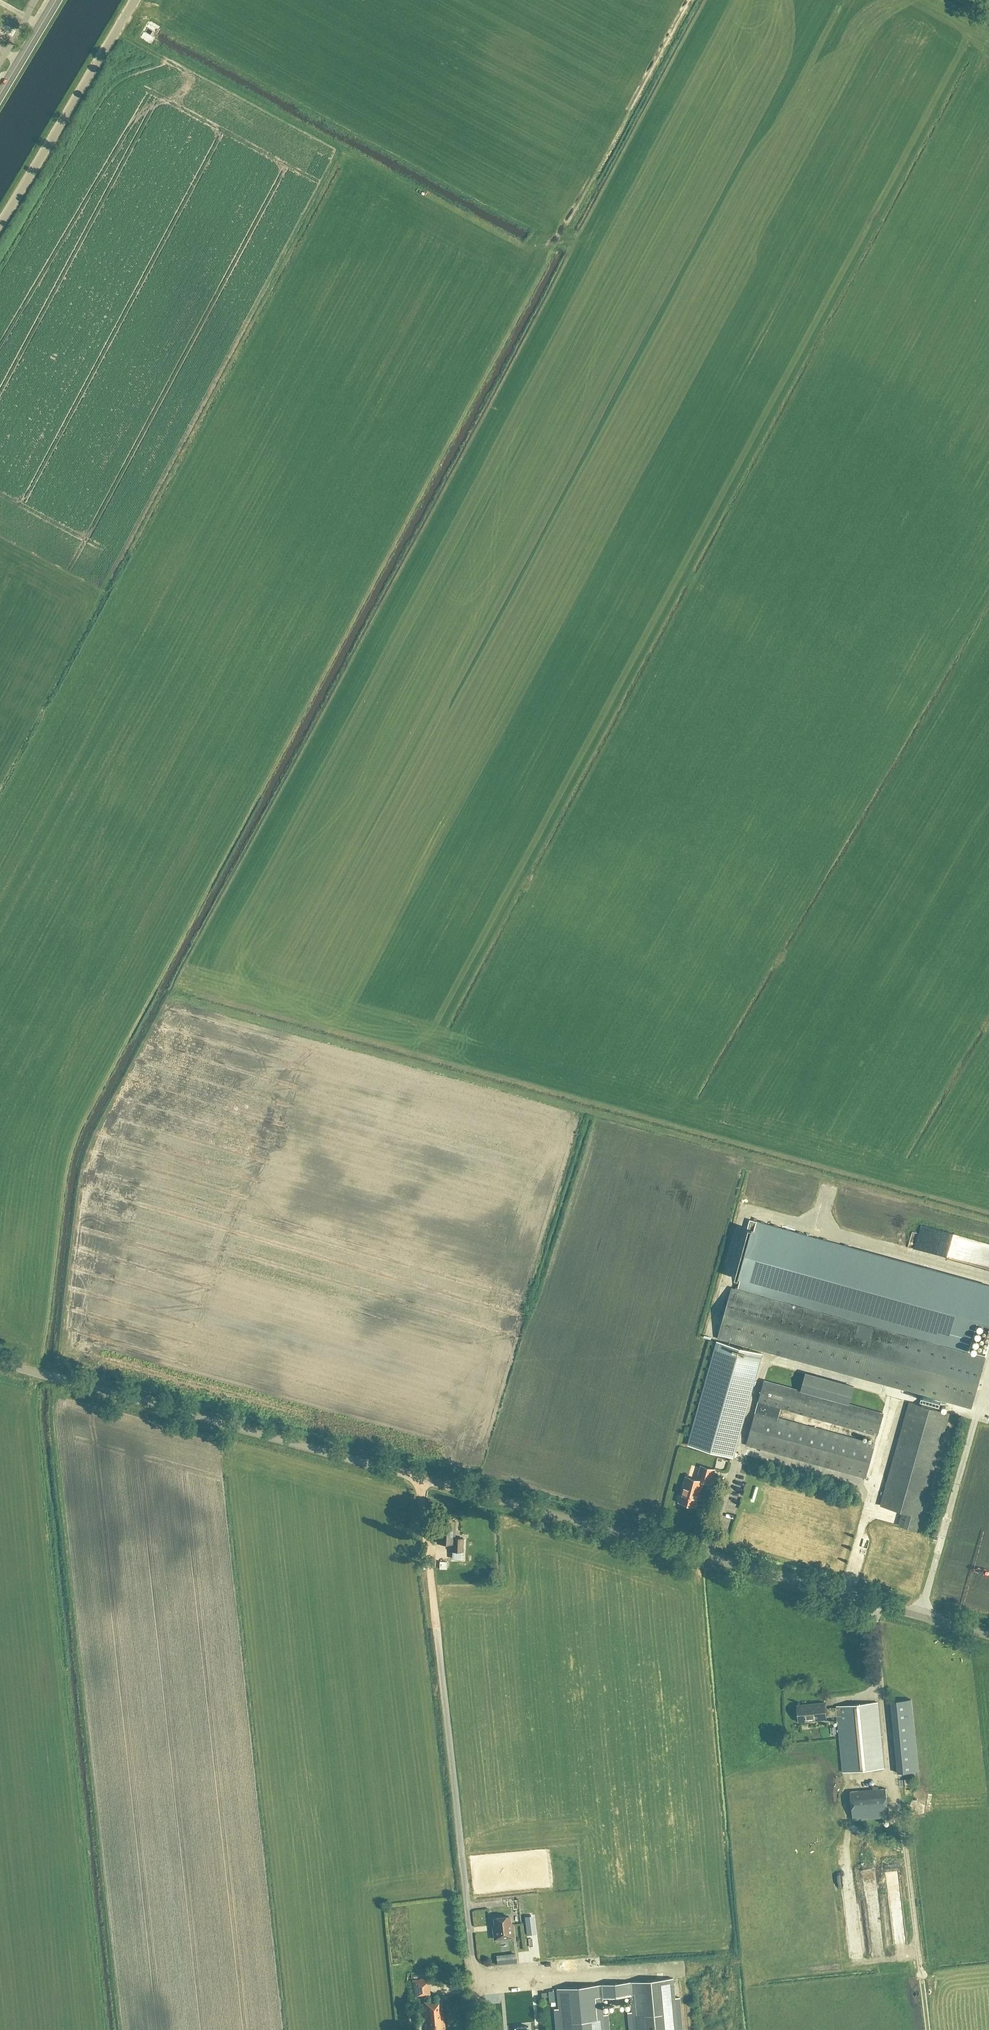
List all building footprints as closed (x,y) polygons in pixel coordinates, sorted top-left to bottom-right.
[(987,1355),(988,1348),(988,1286),(757,1221),(754,1230),(748,1229),(734,1278),(740,1280),(738,1288),(987,1355)] [(972,1263),(988,1266),(988,1242),(976,1240),(972,1263)] [(717,1338),(972,1409),(986,1357),(732,1287),(717,1338)] [(717,1341),(688,1445),(734,1457),(762,1354),(717,1341)] [(758,1401),(755,1411),(746,1444),(865,1478),(875,1445),(778,1418),(781,1408),(878,1435),(884,1413),(849,1404),(854,1384),(806,1371),(801,1390),(764,1380),(758,1401)] [(916,1531),(950,1414),(910,1403),(880,1506),(902,1512),(898,1526),(916,1531)] [(708,1483),(712,1469),(701,1466),(697,1479),(687,1476),(680,1502),(696,1507),(703,1481),(708,1483)] [(451,1550),(452,1550),(452,1558),(461,1559),(462,1550),(463,1550),(463,1538),(454,1537),(455,1520),(452,1520),(452,1517),(442,1516),(442,1526),(438,1526),(437,1542),(451,1543),(451,1550)] [(899,1774),(919,1772),(912,1700),(892,1702),(899,1774)] [(844,1773),(885,1769),(878,1703),(838,1707),(838,1708),(826,1709),(826,1703),(798,1706),(800,1722),(827,1719),(827,1717),(839,1716),(844,1773)] [(853,1820),(889,1817),(886,1788),(850,1791),(853,1820)] [(905,1917),(904,1898),(894,1899),(896,1926),(901,1926),(900,1918),(905,1917)] [(883,1914),(874,1914),(874,1922),(883,1922),(883,1914)] [(533,1934),(531,1915),(525,1916),(527,1935),(533,1934)] [(510,1917),(495,1919),(496,1930),(495,1931),(496,1940),(514,1938),(512,1925),(511,1925),(510,1917)] [(906,1928),(898,1928),(897,1943),(905,1943),(906,1928)] [(499,1957),(499,1965),(518,1964),(518,1956),(499,1957)] [(673,1977),(630,1981),(633,2007),(633,2011),(635,2029),(678,2029),(673,1977)] [(417,1992),(430,1992),(430,1978),(416,1979),(417,1992)] [(561,2029),(606,2029),(603,1998),(631,1995),(630,1981),(557,1988),(561,2029)] [(443,1998),(423,2000),(426,2029),(446,2029),(443,1998)]
